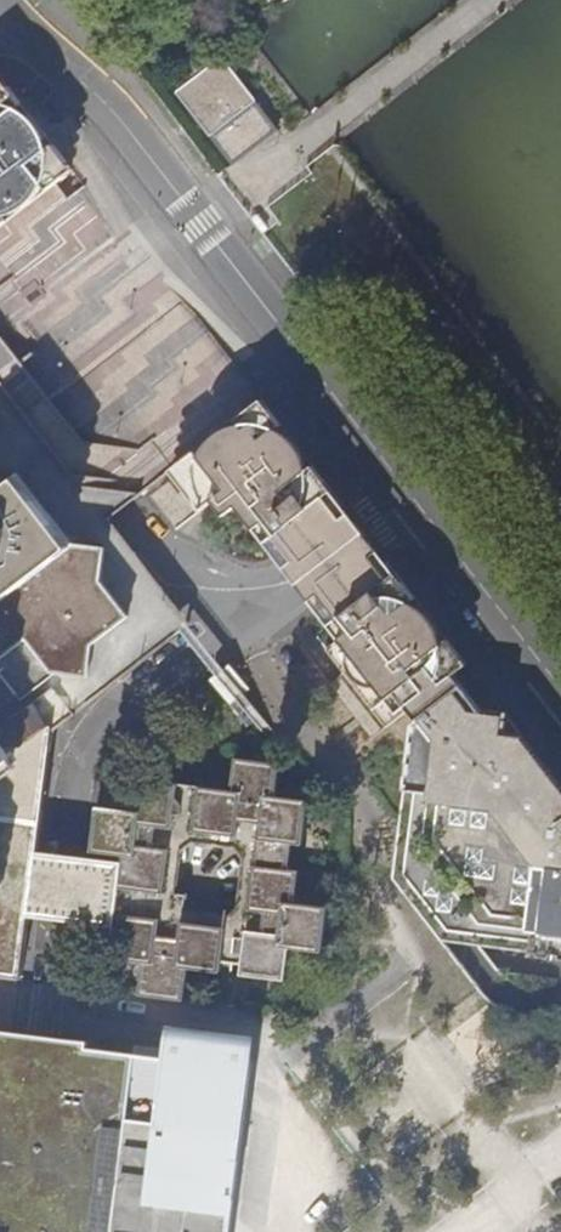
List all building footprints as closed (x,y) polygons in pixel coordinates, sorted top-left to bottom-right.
[(203,55),(183,71),(190,80),(177,90),(225,154),(270,119),(221,56),(210,64),(203,55)] [(74,170),(4,81),(0,84),(0,228),(74,170)] [(263,521),(278,542),(339,497),(301,448),(264,400),(171,470),(201,509),(213,499),(225,513),(237,505),(255,527),(263,521)] [(6,718),(10,718),(32,710),(62,689),(100,692),(105,661),(139,633),(114,598),(117,564),(81,551),(24,488),(0,509),(0,717),(6,718)] [(323,600),(331,609),(390,563),(383,553),(353,515),(339,497),(278,542),(294,562),(323,600)] [(467,662),(390,563),(331,609),(348,632),(326,649),(344,672),(330,682),(373,739),(409,710),(454,674),(467,662)] [(454,674),(409,710),(415,720),(413,721),(393,876),(445,943),(560,956),(560,784),(556,777),(524,736),(503,734),(505,714),(482,710),(454,674)] [(0,717),(0,865),(1,866),(4,843),(18,828),(11,821),(35,801),(20,782),(29,774),(6,742),(6,718),(0,717)] [(124,855),(123,863),(124,863),(112,959),(144,963),(141,994),(185,1000),(189,968),(240,974),(287,980),(291,948),(323,952),(328,907),(296,904),(300,871),(290,870),(293,843),(303,845),(308,800),(276,796),(280,764),(237,759),(233,791),(134,779),(131,809),(99,805),(93,851),(124,855)] [(15,945),(3,926),(5,909),(0,899),(0,953),(15,945)] [(239,1204),(261,1037),(174,1026),(169,1059),(139,1055),(93,1049),(93,1042),(37,1037),(16,1032),(0,1030),(0,1231),(235,1231),(239,1204)]
